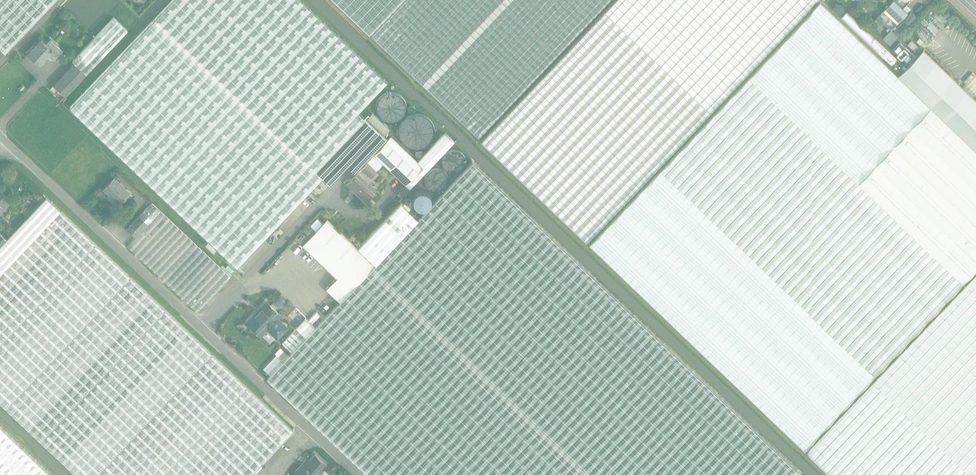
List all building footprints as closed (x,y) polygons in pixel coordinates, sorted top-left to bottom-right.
[(8,52),(57,0),(0,0),(0,45),(8,52)] [(386,82),(300,0),(172,0),(70,107),(237,267),(322,178),(315,171),(365,119),(358,112),(386,82)] [(371,35),(405,0),(333,0),(371,35)] [(425,87),(478,137),(596,14),(609,0),(405,0),(371,35),(390,53),(425,87)] [(532,86),(481,140),(542,199),(586,241),(693,129),(816,0),(614,0),(532,86)] [(896,0),(894,0),(878,16),(892,29),(908,12),(896,0)] [(589,244),(637,291),(695,347),(804,450),(876,373),(975,269),(975,149),(899,75),(876,54),(821,1),(724,102),(589,244)] [(917,16),(912,11),(894,30),(899,35),(917,16)] [(75,62),(53,84),(66,96),(129,30),(114,16),(73,60),(75,62)] [(884,38),(891,45),(899,36),(892,30),(884,38)] [(41,39),(28,53),(39,63),(48,54),(53,59),(62,50),(50,39),(46,44),(41,39)] [(915,50),(919,47),(912,40),(908,44),(915,50)] [(913,55),(900,42),(893,50),(906,62),(913,55)] [(899,75),(975,149),(975,98),(925,48),(899,75)] [(374,154),(383,163),(410,188),(454,142),(445,133),(417,162),(391,136),(387,140),(365,119),(315,171),(322,178),(329,184),(347,165),(354,172),(373,153),(374,154)] [(374,154),(365,163),(366,164),(372,169),(375,172),(383,163),(374,154)] [(339,302),(315,328),(292,352),(267,378),(369,474),(794,474),(797,472),(472,162),(418,219),(375,264),(339,302)] [(358,172),(347,184),(365,202),(377,190),(368,182),(376,173),(375,172),(372,169),(366,164),(358,172)] [(114,177),(103,188),(118,203),(129,192),(114,177)] [(10,199),(0,190),(0,209),(10,199)] [(46,196),(42,192),(37,198),(41,201),(46,196)] [(59,209),(46,196),(41,201),(6,238),(0,244),(0,272),(59,209)] [(197,312),(231,277),(151,202),(126,228),(135,237),(128,246),(171,287),(197,312)] [(358,247),(375,264),(418,219),(400,203),(358,247)] [(293,430),(59,209),(0,272),(0,403),(77,474),(250,474),(293,430)] [(325,289),(339,302),(375,264),(358,247),(327,218),(302,244),(336,277),(325,289)] [(317,218),(310,225),(315,229),(322,222),(317,218)] [(807,449),(834,474),(975,474),(975,273),(807,449)] [(254,314),(246,322),(260,335),(267,328),(277,338),(287,327),(277,318),(280,314),(266,301),(261,307),(262,309),(256,316),(254,314)] [(296,327),(282,342),(292,352),(315,328),(305,318),(296,327)] [(280,347),(275,353),(276,354),(283,361),(289,355),(280,347)] [(276,354),(263,368),(270,374),(283,361),(276,354)] [(4,429),(0,425),(0,474),(52,474),(4,429)] [(323,473),(322,471),(327,466),(315,455),(304,465),(302,463),(294,471),(298,474),(321,474),(323,473)]
